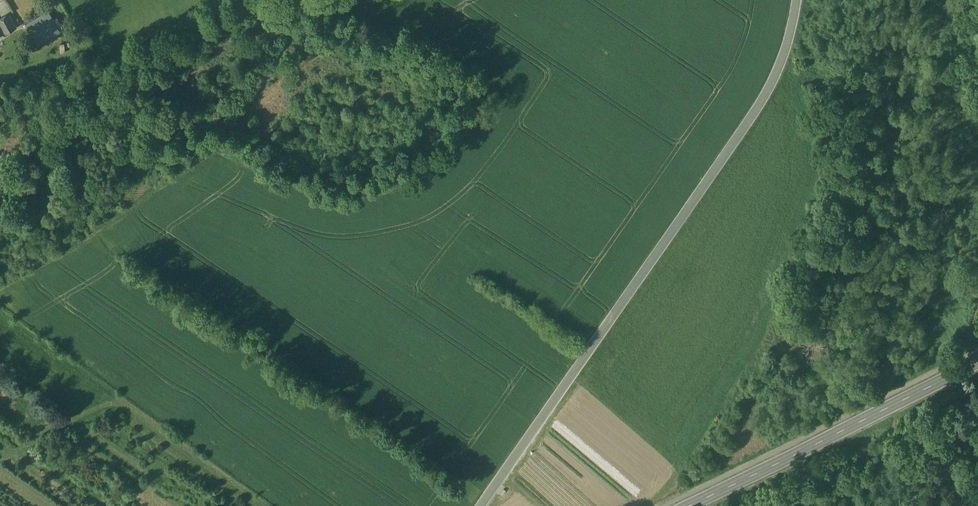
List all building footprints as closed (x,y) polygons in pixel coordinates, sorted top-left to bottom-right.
[(47,13),(34,21),(36,25),(39,24),(41,28),(53,21),(47,13)] [(0,19),(0,24),(5,32),(15,27),(8,15),(0,19)] [(34,21),(26,26),(32,35),(41,28),(39,24),(36,25),(34,21)] [(41,28),(32,35),(39,46),(60,32),(53,21),(41,28)]
